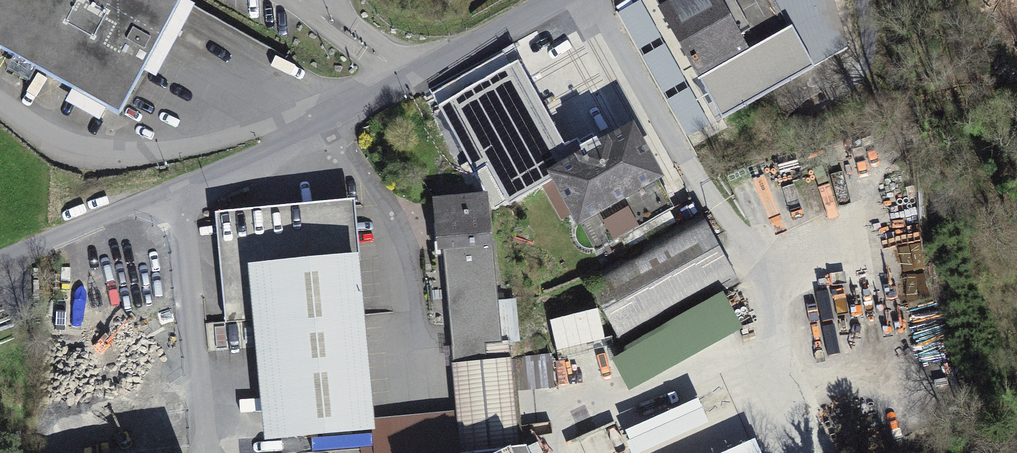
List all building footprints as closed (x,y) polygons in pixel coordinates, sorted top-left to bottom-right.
[(119,115),(182,0),(0,0),(0,49),(119,115)] [(664,11),(725,119),(760,99),(742,140),(771,154),(800,96),(808,100),(841,82),(844,75),(834,58),(812,71),(773,0),(683,0),(664,11)] [(487,159),(508,198),(548,176),(544,168),(580,148),(576,141),(565,147),(518,63),(442,106),(475,166),(487,159)] [(661,174),(633,125),(550,170),(578,221),(582,219),(597,246),(670,205),(655,178),(661,174)] [(488,191),(433,195),(437,250),(444,249),(460,452),(519,445),(511,345),(502,345),(488,191)] [(354,197),(214,210),(225,324),(253,321),(264,438),(376,428),(354,197)] [(701,215),(586,279),(624,347),(738,283),(701,215)] [(725,298),(612,361),(630,392),(742,329),(725,298)] [(598,306),(550,320),(560,351),(608,337),(598,306)] [(515,357),(515,370),(525,369),(526,387),(555,386),(553,356),(515,357)] [(697,399),(627,430),(632,440),(628,442),(633,452),(635,452),(707,422),(697,399)] [(754,439),(723,452),(759,452),(760,452),(754,439)] [(527,445),(519,445),(460,452),(448,452),(530,452),(527,445)]
